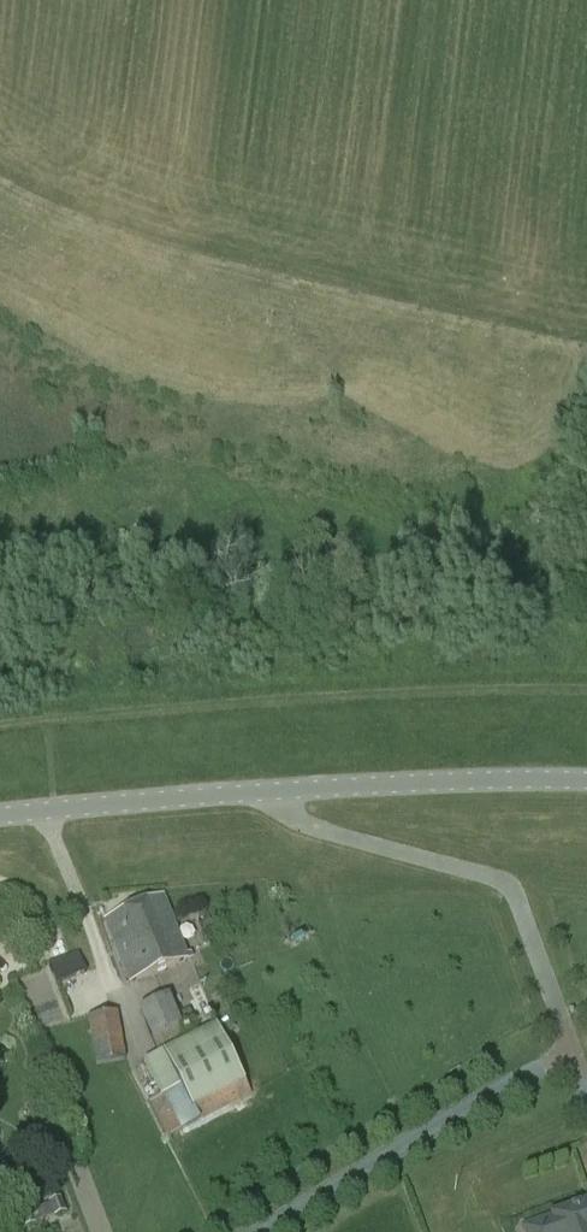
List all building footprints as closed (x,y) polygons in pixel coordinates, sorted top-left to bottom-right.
[(130,982),(188,958),(164,896),(105,920),(130,982)] [(80,951),(50,963),(57,983),(87,971),(80,951)] [(165,997),(141,1007),(157,1048),(182,1038),(165,997)] [(119,1011),(89,1016),(96,1064),(127,1059),(119,1011)] [(252,1095),(215,1026),(162,1053),(142,1062),(160,1095),(148,1101),(166,1136),(179,1130),(179,1131),(200,1120),(200,1122),(252,1095)] [(50,1202),(49,1202),(49,1204),(31,1211),(30,1209),(17,1214),(24,1229),(36,1224),(35,1223),(54,1216),(54,1217),(65,1213),(61,1199),(50,1202)] [(552,1218),(557,1231),(586,1231),(586,1205),(552,1218)]
